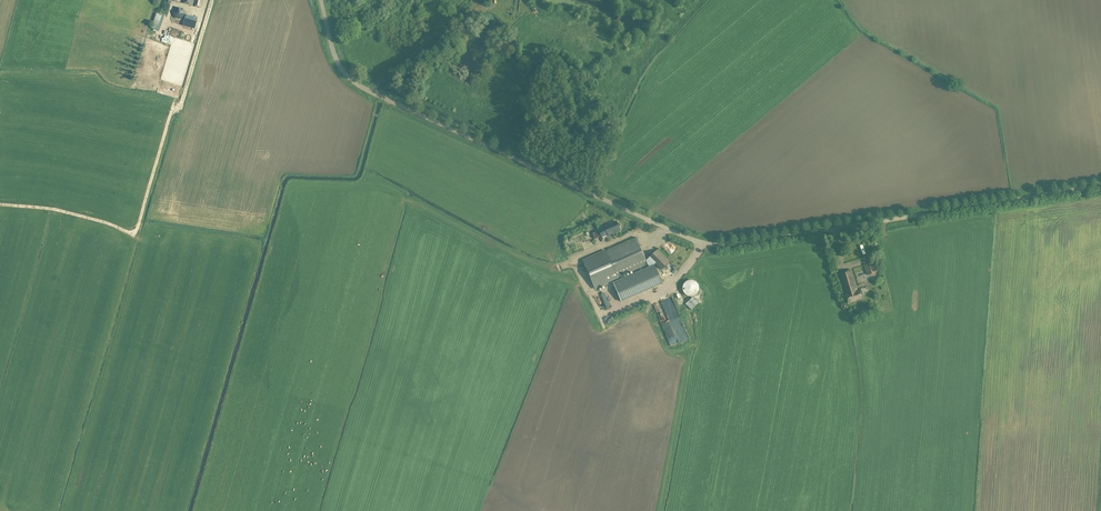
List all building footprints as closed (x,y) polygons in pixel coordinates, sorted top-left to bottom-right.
[(185,8),(178,5),(173,9),(174,16),(180,18),(185,14),(185,8)] [(157,13),(152,28),(157,30),(162,14),(157,13)] [(186,14),(183,25),(194,28),(197,17),(186,14)] [(620,230),(616,221),(604,226),(605,227),(599,230),(602,237),(608,234),(608,235),(620,230)] [(622,279),(623,278),(623,277),(624,277),(623,275),(648,264),(646,260),(636,238),(606,252),(606,250),(583,260),(595,288),(608,283),(607,282),(620,276),(622,279)] [(673,251),(679,245),(672,238),(666,244),(673,251)] [(658,249),(650,257),(662,269),(670,261),(658,249)] [(864,255),(852,260),(854,265),(866,261),(864,255)] [(680,257),(670,266),(675,272),(685,263),(680,257)] [(875,262),(865,265),(866,265),(867,268),(866,269),(868,275),(877,272),(875,262)] [(650,266),(623,278),(622,279),(613,283),(621,301),(662,283),(654,265),(653,265),(650,266)] [(864,299),(861,289),(858,290),(852,270),(840,273),(846,294),(845,295),(848,303),(864,299)] [(682,289),(683,292),(685,294),(687,295),(690,296),(692,296),(695,295),(697,293),(699,290),(699,287),(698,284),(696,282),(693,280),(691,280),(688,280),(685,281),(683,283),(682,286),(682,289)] [(681,340),(689,336),(673,296),(664,299),(681,340)] [(693,297),(688,302),(694,308),(698,303),(693,297)] [(678,341),(668,315),(662,317),(672,344),(678,341)]
